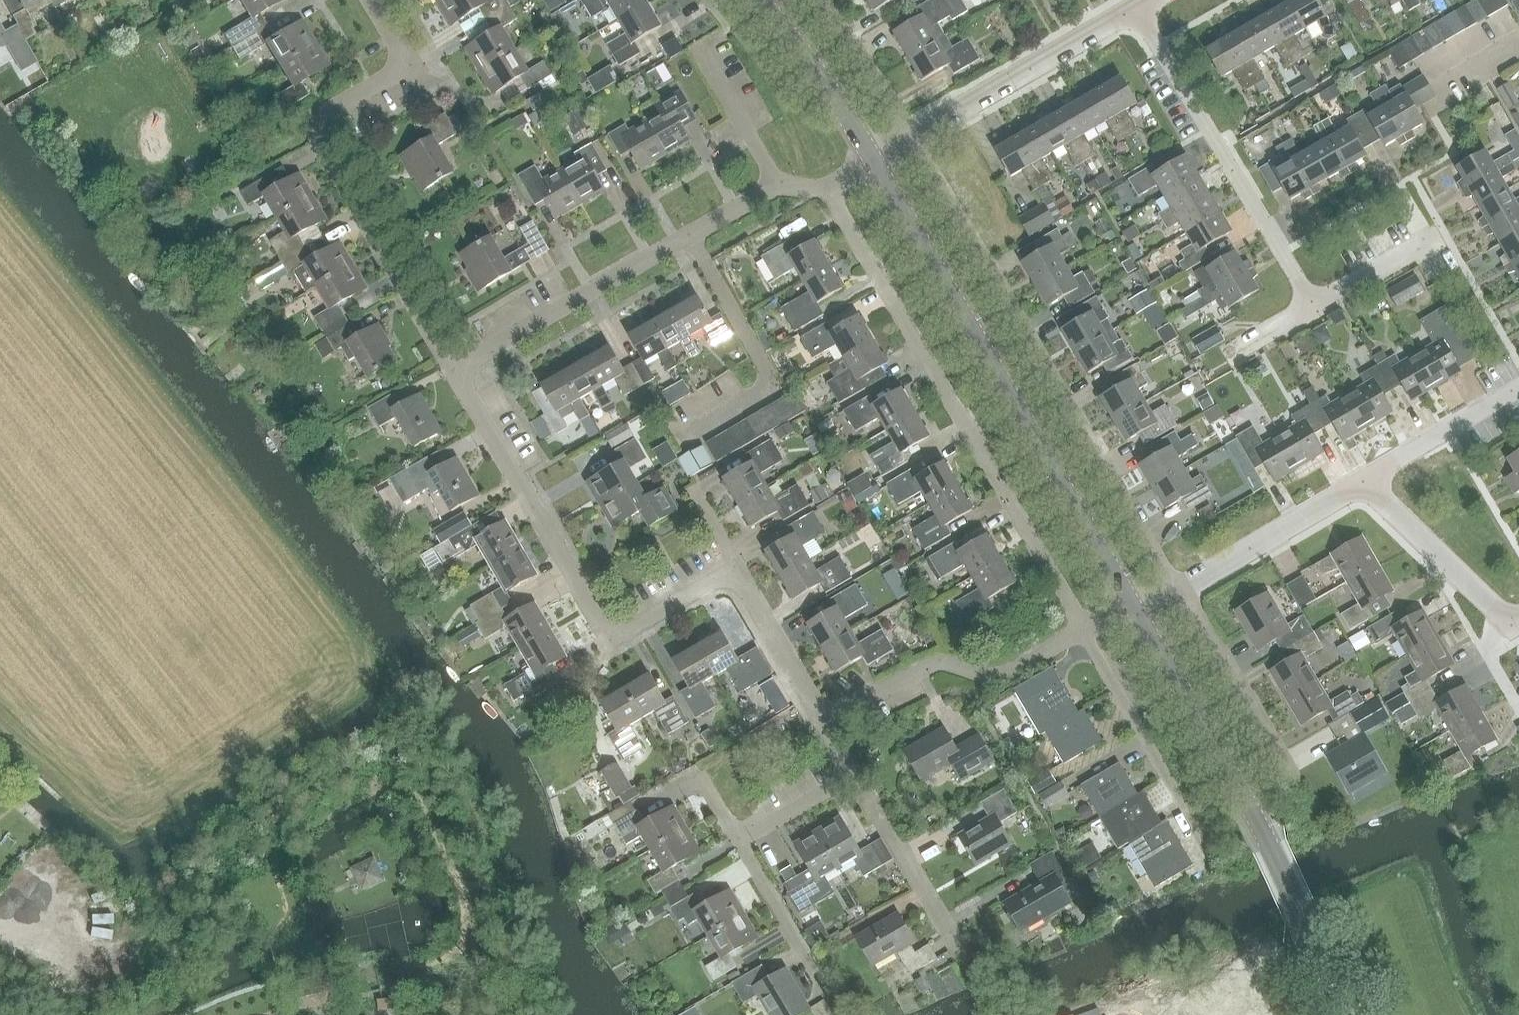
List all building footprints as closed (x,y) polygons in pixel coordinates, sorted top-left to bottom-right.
[(44,6),(50,3),(53,9),(54,8),(50,0),(2,0),(16,25),(24,40),(34,34),(31,28),(34,26),(28,16),(44,6)] [(54,8),(65,2),(64,0),(50,0),(54,8)] [(250,18),(223,34),(230,47),(266,26),(259,14),(282,0),(239,0),(250,18)] [(505,0),(442,0),(437,3),(451,25),(478,8),(486,20),(509,6),(505,0)] [(543,1),(549,12),(563,3),(561,0),(545,0),(543,1)] [(618,21),(646,3),(644,0),(579,0),(590,18),(609,7),(618,21)] [(873,11),(892,0),(866,0),(873,11)] [(937,23),(949,17),(951,21),(968,12),(961,0),(930,0),(915,9),(920,18),(893,34),(907,57),(937,40),(937,41),(945,36),(937,23)] [(1289,2),(1305,29),(1312,41),(1322,34),(1327,43),(1338,37),(1326,17),(1326,16),(1317,0),(1293,0),(1289,2)] [(1347,4),(1359,25),(1369,19),(1358,0),(1344,0),(1347,4)] [(1417,0),(1403,0),(1402,1),(1408,13),(1420,6),(1417,0)] [(1465,6),(1475,23),(1486,17),(1476,0),(1474,0),(1468,4),(1465,6)] [(1486,17),(1497,11),(1490,0),(1476,0),(1486,17)] [(1497,11),(1507,5),(1504,0),(1490,0),(1497,11)] [(1513,1),(1511,2),(1518,17),(1518,0),(1514,0),(1513,1)] [(1294,35),(1305,29),(1289,2),(1268,14),(1296,62),(1306,56),(1294,35)] [(1398,2),(1390,7),(1394,14),(1403,10),(1398,2)] [(646,3),(618,21),(626,34),(606,45),(618,66),(638,54),(632,44),(660,27),(646,3)] [(466,49),(479,71),(515,49),(502,28),(517,19),(509,6),(486,20),(493,32),(466,49)] [(1465,6),(1454,12),(1465,29),(1475,23),(1465,6)] [(1454,12),(1444,18),(1454,36),(1465,29),(1454,12)] [(1286,67),(1296,62),(1268,14),(1247,26),(1263,53),(1274,47),(1286,67)] [(1444,18),(1433,24),(1443,42),(1454,36),(1444,18)] [(273,38),(266,26),(230,47),(238,60),(265,43),(278,65),(314,43),(301,21),(273,38)] [(1433,24),(1422,31),(1433,48),(1443,42),(1433,24)] [(6,46),(21,71),(36,62),(24,40),(16,25),(4,32),(0,26),(0,47),(6,46)] [(1254,86),(1253,86),(1258,96),(1269,90),(1252,59),(1263,53),(1247,26),(1226,39),(1254,86)] [(111,29),(104,33),(110,45),(118,41),(111,29)] [(186,29),(179,32),(187,47),(194,43),(188,32),(186,29)] [(1422,31),(1412,37),(1422,54),(1433,48),(1422,31)] [(1412,37),(1401,43),(1411,61),(1422,54),(1412,37)] [(944,52),(937,41),(937,40),(907,57),(921,81),(948,65),(953,75),(979,59),(967,39),(944,52)] [(1244,92),(1253,86),(1254,86),(1226,39),(1205,51),(1220,78),(1232,71),(1244,92)] [(314,43),(278,65),(291,86),(276,96),(284,109),(308,95),(300,82),(328,66),(314,43)] [(1401,43),(1389,50),(1399,68),(1411,61),(1401,43)] [(515,49),(479,71),(493,94),(520,77),(528,89),(551,75),(543,62),(528,71),(515,49)] [(225,53),(210,62),(214,69),(229,61),(225,53)] [(595,93),(617,80),(609,67),(587,80),(588,81),(595,93)] [(582,70),(575,75),(581,85),(588,81),(587,80),(582,70)] [(1322,83),(1316,72),(1304,79),(1305,80),(1310,89),(1322,83)] [(1099,89),(1127,137),(1137,131),(1125,110),(1136,104),(1121,77),(1099,89)] [(1422,125),(1413,110),(1434,98),(1422,77),(1402,89),(1400,85),(1388,92),(1385,86),(1377,90),(1407,142),(1414,138),(1412,131),(1422,125)] [(1305,80),(1289,89),(1294,98),(1310,89),(1305,80)] [(1508,82),(1496,89),(1508,111),(1518,105),(1518,102),(1508,82)] [(1117,142),(1127,137),(1099,89),(1078,102),(1094,128),(1105,122),(1117,142)] [(1367,117),(1380,139),(1384,147),(1395,141),(1399,146),(1407,142),(1377,90),(1369,95),(1378,110),(1367,117)] [(659,115),(646,122),(665,154),(689,140),(683,130),(696,122),(679,92),(654,106),(659,115)] [(533,112),(546,104),(540,93),(527,101),(533,112)] [(1143,100),(1136,104),(1139,109),(1146,105),(1143,100)] [(1083,135),(1094,128),(1078,102),(1057,114),(1085,161),(1095,155),(1083,135)] [(581,107),(562,118),(573,137),(592,126),(581,107)] [(1370,145),(1380,139),(1367,117),(1363,110),(1354,116),(1370,145)] [(437,145),(457,134),(445,113),(423,126),(430,139),(400,156),(413,178),(416,176),(424,189),(453,173),(437,145)] [(1075,167),(1085,161),(1057,114),(1036,126),(1052,152),(1063,146),(1075,167)] [(510,122),(515,131),(528,124),(523,115),(510,122)] [(1370,145),(1354,116),(1344,121),(1348,127),(1361,150),(1370,145)] [(1365,158),(1361,150),(1348,127),(1337,134),(1328,118),(1320,123),(1350,174),(1357,170),(1355,164),(1365,158)] [(640,168),(665,154),(646,122),(629,132),(625,125),(607,135),(620,156),(630,150),(640,168)] [(1350,174),(1320,123),(1312,127),(1321,143),(1310,149),(1327,179),(1338,173),(1342,179),(1350,174)] [(1461,143),(1474,135),(1468,125),(1455,132),(1461,143)] [(1016,138),(1043,185),(1053,179),(1041,159),(1052,152),(1036,126),(1016,138)] [(1460,192),(1512,162),(1518,158),(1518,137),(1515,130),(1504,136),(1513,151),(1492,163),(1486,152),(1455,169),(1461,180),(1456,184),(1460,192)] [(1043,185),(1016,138),(994,150),(1010,177),(1021,170),(1033,191),(1043,185)] [(1327,179),(1310,149),(1299,155),(1290,139),(1282,144),(1312,196),(1319,192),(1317,185),(1327,179)] [(560,171),(579,204),(603,190),(593,172),(604,166),(591,144),(574,154),(578,161),(560,171)] [(1274,196),(1284,190),(1289,201),(1300,195),(1305,200),(1312,196),(1282,144),(1274,148),(1279,156),(1268,162),(1268,163),(1258,169),(1274,196)] [(1156,185),(1163,196),(1197,176),(1186,157),(1157,174),(1152,165),(1127,180),(1137,196),(1156,185)] [(1516,170),(1512,162),(1460,192),(1464,199),(1471,197),(1477,207),(1507,190),(1501,179),(1516,170)] [(543,181),(539,174),(534,166),(517,176),(521,184),(534,206),(544,200),(555,217),(579,204),(560,171),(543,181)] [(1115,179),(1116,180),(1122,177),(1121,175),(1116,167),(1110,170),(1115,179)] [(1105,172),(1096,178),(1102,188),(1111,183),(1105,172)] [(263,196),(276,218),(312,197),(299,174),(271,191),(264,178),(240,192),(248,205),(263,196)] [(1208,194),(1197,176),(1163,196),(1169,207),(1157,214),(1161,222),(1208,194)] [(1085,185),(1091,195),(1094,193),(1101,189),(1100,188),(1096,179),(1085,185)] [(1507,190),(1477,207),(1483,217),(1477,222),(1481,229),(1518,208),(1518,198),(1513,201),(1507,190)] [(1219,213),(1208,194),(1161,222),(1166,230),(1178,223),(1185,234),(1219,213)] [(216,195),(204,201),(208,209),(220,203),(216,195)] [(325,219),(312,197),(276,218),(284,233),(269,241),(273,248),(281,262),(304,248),(297,236),(325,219)] [(1127,197),(1114,205),(1121,218),(1134,210),(1127,197)] [(1067,199),(1055,206),(1061,217),(1073,210),(1067,199)] [(1021,217),(1018,219),(1028,236),(1031,234),(1054,221),(1048,211),(1044,204),(1042,205),(1021,217)] [(1055,206),(1048,211),(1054,221),(1061,217),(1055,206)] [(1481,229),(1486,236),(1492,234),(1498,244),(1518,233),(1518,208),(1481,229)] [(1219,213),(1185,234),(1191,244),(1179,252),(1183,259),(1179,262),(1184,272),(1211,256),(1206,247),(1231,232),(1219,213)] [(520,267),(548,250),(532,221),(519,229),(528,244),(503,259),(490,237),(461,254),(469,268),(466,270),(478,291),(520,267)] [(1133,225),(1122,231),(1128,241),(1137,236),(1139,234),(1133,225)] [(1069,250),(1061,237),(1057,229),(1031,244),(1038,254),(1023,263),(1035,284),(1065,267),(1058,256),(1069,250)] [(1110,230),(1105,233),(1109,240),(1115,236),(1111,229),(1110,230)] [(1069,232),(1061,237),(1069,250),(1077,245),(1072,238),(1069,232)] [(1498,244),(1504,255),(1499,259),(1503,267),(1518,257),(1518,233),(1498,244)] [(795,269),(802,281),(828,265),(815,242),(789,257),(782,245),(761,258),(774,281),(795,269)] [(288,274),(294,271),(306,293),(316,287),(352,266),(339,244),(311,260),(304,248),(281,262),(288,274)] [(1133,260),(1140,256),(1134,244),(1127,249),(1133,260)] [(1235,253),(1207,269),(1205,266),(1193,273),(1202,287),(1196,291),(1197,292),(1200,298),(1201,299),(1252,268),(1248,261),(1241,263),(1235,253)] [(1503,267),(1507,274),(1514,272),(1518,281),(1518,257),(1503,267)] [(1130,258),(1122,263),(1128,273),(1136,268),(1130,258)] [(828,265),(802,281),(809,293),(781,309),(794,332),(823,315),(816,303),(842,289),(828,265)] [(352,266),(316,287),(329,309),(313,318),(321,331),(322,331),(345,317),(337,305),(365,288),(352,266)] [(1071,279),(1065,267),(1035,284),(1048,306),(1063,297),(1069,308),(1094,293),(1089,284),(1082,273),(1082,272),(1071,279)] [(1252,268),(1201,299),(1205,307),(1221,297),(1228,308),(1258,290),(1251,280),(1257,275),(1252,268)] [(275,282),(268,269),(254,277),(261,290),(275,282)] [(1088,269),(1082,273),(1089,284),(1095,280),(1088,269)] [(1387,291),(1394,304),(1422,289),(1415,276),(1387,291)] [(1160,277),(1148,283),(1151,289),(1163,282),(1160,277)] [(1156,303),(1148,289),(1128,301),(1136,315),(1156,303)] [(1197,292),(1181,301),(1185,308),(1190,305),(1201,299),(1200,298),(1197,292)] [(689,337),(690,336),(702,330),(711,346),(732,335),(720,314),(709,320),(696,297),(674,310),(689,337)] [(1062,330),(1074,352),(1113,330),(1106,318),(1108,317),(1096,297),(1071,311),(1077,322),(1062,330)] [(1201,299),(1190,305),(1195,313),(1205,307),(1201,299)] [(699,353),(690,336),(689,337),(674,310),(651,322),(667,350),(667,349),(679,342),(689,359),(699,353)] [(1160,313),(1149,319),(1153,327),(1164,321),(1160,313)] [(345,317),(322,331),(326,338),(349,325),(345,317)] [(836,346),(843,358),(872,340),(859,317),(832,333),(826,323),(800,339),(812,359),(836,346)] [(1448,353),(1458,347),(1468,341),(1454,318),(1426,334),(1432,345),(1416,354),(1435,386),(1459,372),(1448,353)] [(1178,337),(1168,320),(1156,326),(1158,330),(1155,331),(1164,346),(1178,337)] [(677,366),(667,349),(667,350),(651,322),(629,335),(642,358),(632,364),(644,385),(654,379),(644,362),(657,355),(667,372),(677,366)] [(368,378),(395,362),(387,348),(390,347),(377,325),(359,336),(351,323),(349,325),(326,338),(334,350),(334,352),(341,348),(349,361),(356,357),(368,378)] [(1324,326),(1314,332),(1320,343),(1326,340),(1328,333),(1324,326)] [(1224,340),(1217,327),(1195,339),(1202,352),(1224,340)] [(1121,340),(1119,341),(1113,330),(1074,352),(1087,373),(1102,365),(1108,375),(1133,361),(1121,340)] [(326,338),(314,345),(321,358),(334,350),(326,338)] [(791,339),(780,346),(785,353),(795,346),(791,339)] [(872,340),(843,358),(850,370),(827,384),(839,404),(865,389),(859,380),(886,364),(872,340)] [(624,396),(644,385),(632,364),(622,370),(608,347),(586,360),(601,387),(602,386),(614,379),(624,396)] [(1382,350),(1372,356),(1376,365),(1387,359),(1382,350)] [(1387,359),(1376,365),(1390,389),(1400,383),(1410,401),(1435,386),(1416,354),(1399,364),(1394,355),(1387,359)] [(611,403),(602,386),(601,387),(586,360),(564,372),(579,399),(580,399),(592,392),(601,409),(611,403)] [(1258,361),(1248,367),(1253,376),(1264,370),(1258,361)] [(1114,419),(1143,402),(1136,391),(1147,385),(1135,364),(1110,379),(1116,389),(1101,398),(1114,419)] [(1390,389),(1376,365),(1358,376),(1364,385),(1347,395),(1366,427),(1390,413),(1380,395),(1390,389)] [(579,422),(580,421),(589,438),(598,432),(589,416),(580,399),(579,399),(564,372),(541,385),(554,408),(544,414),(555,435),(567,429),(562,420),(574,413),(579,422)] [(802,384),(796,387),(799,393),(806,389),(802,384)] [(1312,388),(1302,394),(1308,405),(1319,399),(1312,388)] [(878,418),(886,431),(915,413),(901,390),(875,406),(869,396),(843,412),(855,432),(878,418)] [(805,410),(794,391),(770,405),(781,424),(805,410)] [(414,447),(440,432),(418,395),(397,407),(390,396),(368,409),(379,428),(397,417),(414,447)] [(1319,399),(1308,405),(1308,406),(1322,429),(1332,423),(1342,441),(1366,427),(1347,395),(1331,404),(1325,395),(1319,399)] [(1165,405),(1150,414),(1143,402),(1114,419),(1126,441),(1137,434),(1144,445),(1177,426),(1165,405)] [(611,403),(601,409),(603,413),(607,413),(615,409),(611,403)] [(781,424),(770,405),(758,412),(769,431),(781,424)] [(1307,406),(1290,416),(1295,425),(1279,435),(1298,467),(1322,453),(1311,435),(1322,429),(1308,406),(1307,406)] [(758,412),(747,419),(757,438),(769,431),(758,412)] [(915,413),(886,431),(893,443),(869,457),(881,477),(907,462),(902,452),(929,437),(915,413)] [(747,419),(736,425),(747,444),(757,438),(747,419)] [(787,422),(774,430),(778,437),(791,430),(787,422)] [(627,424),(605,436),(612,448),(633,435),(627,424)] [(736,425),(726,431),(737,450),(747,444),(736,425)] [(1298,467),(1279,435),(1262,445),(1251,427),(1234,437),(1249,463),(1250,463),(1254,469),(1263,464),(1273,481),(1298,467)] [(726,431),(715,437),(727,456),(737,450),(726,431)] [(1192,433),(1179,441),(1174,432),(1149,446),(1155,457),(1140,466),(1153,487),(1182,470),(1176,459),(1186,452),(1185,451),(1198,444),(1192,433)] [(716,462),(727,456),(715,437),(705,443),(716,462)] [(585,483),(598,506),(637,483),(629,469),(646,459),(635,439),(614,451),(621,463),(585,483)] [(737,504),(766,486),(759,474),(783,460),(771,439),(744,455),(750,464),(723,480),(737,504)] [(691,476),(713,464),(701,444),(680,457),(691,476)] [(1509,486),(1518,481),(1518,452),(1506,460),(1514,473),(1504,478),(1509,486)] [(463,504),(477,496),(455,459),(434,471),(426,458),(391,479),(405,503),(428,489),(432,495),(439,490),(451,511),(452,511),(457,520),(465,515),(469,514),(463,504)] [(921,491),(928,504),(958,487),(944,463),(917,479),(912,469),(885,484),(897,505),(921,491)] [(1249,463),(1240,469),(1254,493),(1264,487),(1254,469),(1250,463),(1249,463)] [(1189,481),(1182,470),(1153,487),(1165,509),(1180,500),(1186,510),(1211,496),(1199,475),(1189,481)] [(1509,486),(1513,494),(1518,491),(1518,481),(1509,486)] [(637,483),(598,506),(611,528),(645,508),(654,524),(676,511),(663,488),(645,498),(637,483)] [(834,495),(828,484),(822,488),(821,485),(809,492),(816,505),(834,495)] [(774,499),(766,486),(737,504),(750,527),(777,511),(783,521),(809,505),(797,485),(774,499)] [(958,487),(928,504),(935,516),(912,530),(924,550),(950,535),(945,526),(971,510),(958,487)] [(848,489),(837,495),(840,501),(851,495),(848,489)] [(1197,512),(1203,521),(1214,514),(1209,505),(1197,512)] [(779,576),(809,559),(801,546),(825,533),(813,512),(787,527),(792,537),(765,553),(779,576)] [(457,520),(435,533),(440,543),(471,525),(465,515),(457,520)] [(479,537),(473,526),(442,543),(433,548),(442,565),(477,544),(489,566),(521,548),(505,521),(479,537)] [(964,565),(971,577),(1001,560),(987,536),(960,552),(955,543),(929,558),(941,579),(964,565)] [(1361,538),(1330,556),(1312,566),(1318,577),(1338,569),(1345,582),(1377,564),(1361,538)] [(479,622),(501,609),(512,603),(506,592),(536,575),(521,548),(489,566),(502,588),(470,606),(479,622)] [(816,571),(809,559),(779,576),(793,600),(820,584),(825,593),(851,578),(839,557),(816,571)] [(905,567),(900,558),(892,562),(897,571),(905,567)] [(386,561),(382,567),(383,571),(386,573),(389,572),(393,565),(392,562),(389,560),(386,561)] [(1001,560),(971,577),(978,589),(955,603),(967,623),(993,608),(988,599),(1014,583),(1001,560)] [(1392,591),(1377,564),(1345,582),(1358,605),(1340,615),(1348,631),(1371,618),(1365,607),(1392,591)] [(893,569),(883,575),(889,584),(899,579),(893,569)] [(1299,609),(1315,600),(1301,576),(1285,585),(1299,609)] [(821,649),(851,631),(844,619),(867,605),(855,585),(822,604),(828,613),(807,625),(821,649)] [(1281,652),(1291,646),(1290,646),(1313,632),(1303,616),(1286,626),(1268,593),(1235,612),(1257,650),(1274,640),(1281,652)] [(507,619),(501,609),(479,622),(475,624),(484,639),(506,626),(519,648),(550,630),(535,604),(507,619)] [(1393,634),(1406,656),(1437,638),(1422,611),(1394,627),(1388,616),(1366,629),(1375,645),(1393,634)] [(475,627),(467,632),(472,641),(480,636),(475,627)] [(565,657),(550,630),(519,648),(527,662),(529,665),(523,669),(522,669),(524,674),(504,685),(513,701),(545,683),(539,672),(565,657)] [(858,644),(851,631),(821,649),(835,672),(862,656),(867,666),(893,651),(881,630),(858,644)] [(1322,648),(1313,632),(1290,646),(1291,646),(1296,656),(1269,672),(1285,699),(1316,680),(1303,658),(1322,648)] [(1362,632),(1350,639),(1356,649),(1368,643),(1362,632)] [(697,646),(714,676),(727,669),(740,693),(761,681),(746,654),(736,660),(720,633),(697,646)] [(1452,664),(1437,638),(1406,656),(1419,679),(1400,689),(1409,704),(1431,691),(1425,680),(1452,664)] [(702,684),(714,676),(697,646),(673,660),(689,687),(680,693),(695,719),(716,707),(702,684)] [(1078,713),(1059,681),(1051,667),(1013,690),(1040,736),(1045,733),(1045,732),(1078,713)] [(624,689),(641,719),(654,712),(667,735),(688,723),(673,697),(663,702),(648,675),(624,689)] [(566,690),(558,676),(542,685),(551,699),(566,690)] [(772,678),(759,687),(770,704),(776,714),(789,706),(783,696),(782,694),(772,678)] [(1334,720),(1348,712),(1356,707),(1363,703),(1357,692),(1350,696),(1347,691),(1329,702),(1316,680),(1285,699),(1300,725),(1327,709),(1334,720)] [(1438,702),(1431,691),(1409,704),(1418,720),(1437,710),(1449,731),(1480,713),(1465,686),(1438,702)] [(629,726),(641,719),(624,689),(601,703),(616,730),(607,735),(622,761),(643,749),(629,726)] [(1377,698),(1365,705),(1377,725),(1389,718),(1377,698)] [(1045,732),(1045,733),(1063,764),(1102,742),(1083,709),(1078,713),(1045,732)] [(1348,791),(1383,771),(1359,730),(1348,712),(1327,725),(1336,740),(1344,736),(1349,745),(1328,757),(1348,791)] [(1480,713),(1449,731),(1461,752),(1442,763),(1452,779),(1474,766),(1468,755),(1495,740),(1480,713)] [(960,779),(992,760),(978,735),(955,749),(943,728),(904,751),(921,781),(951,763),(960,779)] [(707,730),(700,734),(708,748),(715,743),(707,730)] [(1001,742),(1008,754),(1010,753),(1020,747),(1016,740),(1008,738),(1001,742)] [(1425,749),(1417,754),(1422,762),(1430,758),(1425,749)] [(615,799),(618,797),(623,805),(640,795),(634,786),(632,788),(616,762),(599,772),(615,799)] [(677,763),(673,766),(676,772),(683,768),(681,764),(677,763)] [(1080,785),(1099,817),(1104,814),(1137,795),(1137,794),(1118,763),(1080,785)] [(1056,782),(1048,769),(1026,782),(1034,795),(1056,782)] [(1045,807),(1068,794),(1060,782),(1038,795),(1045,807)] [(998,823),(1016,813),(1003,789),(979,803),(988,818),(958,836),(975,865),(1010,844),(998,823)] [(1142,791),(1137,794),(1137,795),(1104,814),(1099,817),(1099,818),(1117,849),(1128,843),(1127,843),(1161,823),(1142,791)] [(614,825),(621,838),(626,845),(641,836),(649,850),(686,829),(672,807),(645,823),(637,810),(635,811),(613,824),(614,825)] [(863,877),(883,865),(893,859),(881,839),(859,852),(838,816),(816,829),(838,868),(853,860),(863,877)] [(1127,843),(1128,843),(1146,875),(1154,888),(1193,866),(1166,820),(1161,823),(1127,843)] [(666,901),(684,890),(671,868),(699,852),(686,829),(649,850),(662,872),(646,881),(655,894),(660,891),(666,901)] [(814,877),(802,884),(788,892),(786,893),(798,914),(797,911),(812,902),(814,905),(834,894),(824,876),(838,868),(816,829),(794,842),(809,869),(814,877)] [(1085,846),(1072,854),(1081,869),(1094,862),(1085,846)] [(1003,904),(1023,935),(1072,906),(1059,884),(1067,879),(1067,878),(1063,871),(1051,851),(1029,864),(1040,883),(1003,904)] [(385,880),(374,856),(350,868),(361,891),(385,880)] [(786,882),(783,883),(788,892),(802,884),(814,877),(809,869),(796,876),(786,882)] [(1067,869),(1063,871),(1067,878),(1071,876),(1070,874),(1067,869)] [(688,897),(684,890),(666,901),(678,922),(684,918),(688,925),(697,920),(707,936),(743,915),(729,891),(701,907),(694,894),(688,897)] [(865,933),(856,938),(872,965),(896,952),(909,974),(937,958),(929,945),(911,955),(906,946),(913,941),(897,914),(865,933)] [(743,915),(707,936),(720,958),(705,967),(713,981),(736,967),(729,954),(756,938),(743,915)] [(613,929),(604,934),(609,943),(614,940),(616,934),(613,929)] [(807,1011),(783,971),(770,979),(762,965),(742,977),(731,983),(743,1004),(759,994),(771,1014),(799,1014),(807,1011)] [(739,971),(728,977),(731,983),(742,977),(739,971)] [(929,992),(921,977),(914,981),(922,996),(929,992)]
